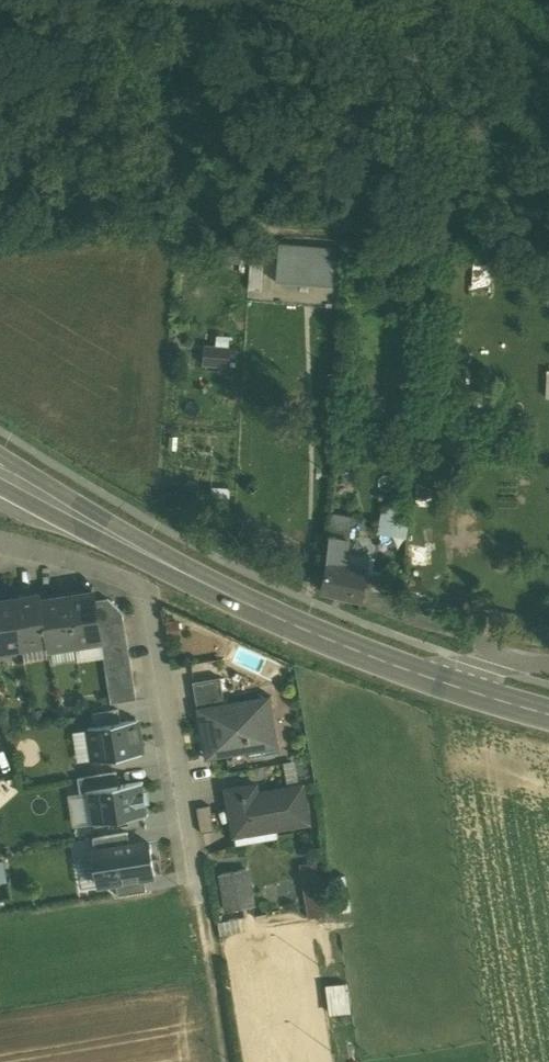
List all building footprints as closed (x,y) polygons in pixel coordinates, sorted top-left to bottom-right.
[(336,248),(279,244),(277,281),(315,284),(315,271),(334,273),(336,248)] [(207,365),(235,366),(236,344),(208,343),(207,365)] [(229,500),(217,499),(216,518),(227,519),(229,500)] [(404,538),(406,506),(386,506),(384,537),(404,538)] [(340,537),(330,536),(327,563),(344,567),(347,535),(341,534),(340,537)] [(327,563),(321,590),(362,599),(368,572),(344,567),(327,563)] [(93,593),(67,597),(75,644),(101,640),(101,638),(99,625),(95,600),(93,593)] [(41,595),(15,599),(22,647),(47,643),(48,643),(41,601),(42,601),(41,595)] [(42,601),(41,601),(48,643),(47,643),(48,648),(75,644),(67,597),(42,601)] [(108,598),(95,600),(99,625),(124,621),(123,613),(108,598)] [(0,601),(0,650),(22,647),(15,599),(0,601)] [(124,621),(99,625),(101,638),(127,634),(125,621),(124,621)] [(127,634),(101,638),(101,640),(103,651),(129,647),(127,634)] [(129,647),(103,651),(105,664),(131,660),(129,647)] [(131,660),(105,664),(107,677),(133,673),(131,660)] [(133,673),(107,677),(109,690),(135,686),(133,673)] [(220,677),(193,681),(197,708),(204,707),(225,703),(220,677)] [(135,686),(109,690),(111,703),(137,699),(135,686)] [(225,703),(204,707),(208,733),(216,731),(217,739),(214,739),(216,751),(226,749),(227,755),(250,751),(249,742),(278,737),(277,734),(274,735),(269,707),(272,707),(272,704),(251,708),(250,701),(256,700),(255,698),(225,703)] [(95,713),(97,725),(123,721),(120,708),(95,713)] [(90,726),(95,761),(142,754),(142,750),(137,719),(123,721),(97,725),(90,726)] [(119,771),(80,776),(82,792),(86,791),(121,786),(119,771)] [(86,791),(91,824),(147,815),(142,783),(121,786),(86,791)] [(261,783),(227,789),(236,844),(278,837),(276,828),(310,823),(304,785),(263,791),(261,783)] [(128,832),(95,837),(97,850),(130,845),(128,832)] [(97,850),(93,851),(99,885),(116,883),(144,878),(154,877),(149,842),(130,845),(97,850)] [(316,863),(303,865),(308,891),(304,894),(306,906),(323,903),(316,863)] [(247,868),(222,873),(228,910),(240,908),(241,909),(252,907),(252,906),(253,906),(247,868)] [(144,878),(116,883),(118,896),(146,891),(144,878)] [(352,981),(330,983),(334,1013),(355,1011),(352,981)]
